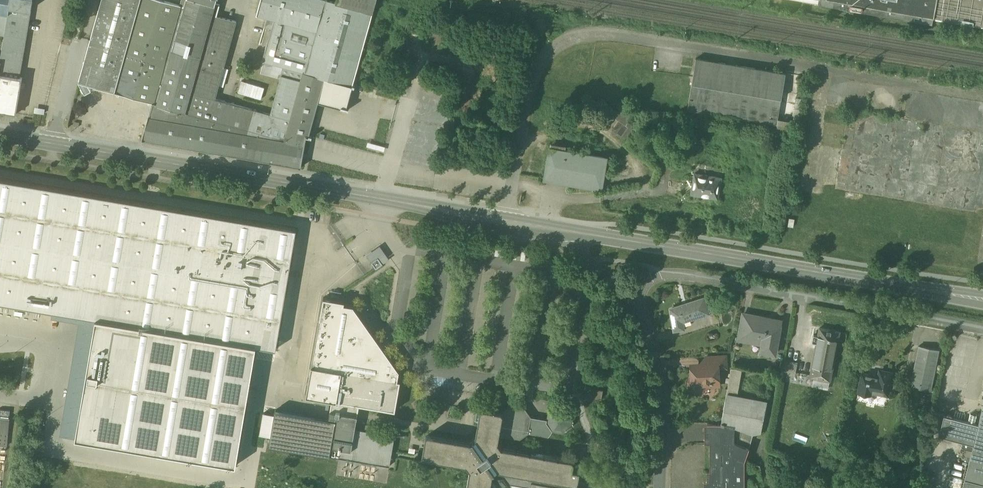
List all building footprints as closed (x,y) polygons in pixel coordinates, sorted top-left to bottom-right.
[(19,78),(34,0),(12,0),(9,15),(6,36),(2,62),(0,74),(0,75),(19,78)] [(12,0),(0,0),(0,14),(9,15),(12,0)] [(79,82),(114,92),(141,0),(103,0),(79,82)] [(155,0),(141,0),(114,92),(156,104),(184,9),(155,0)] [(184,9),(156,104),(187,113),(193,94),(216,16),(219,7),(216,6),(196,0),(187,0),(184,9)] [(274,20),(316,32),(325,0),(263,0),(258,16),(274,20)] [(327,0),(325,0),(316,32),(302,81),(287,141),(306,145),(306,135),(312,136),(326,87),(353,93),(375,13),(340,4),(327,0)] [(340,4),(375,13),(379,0),(341,0),(340,4)] [(825,4),(933,23),(933,19),(982,28),(982,0),(826,0),(825,4)] [(6,36),(9,15),(0,14),(0,35),(6,36)] [(240,22),(216,16),(193,94),(217,101),(240,22)] [(284,68),(282,76),(302,81),(316,32),(274,20),(262,62),(284,68)] [(786,73),(697,58),(688,111),(777,126),(786,73)] [(0,75),(0,111),(17,115),(23,79),(19,78),(0,75)] [(187,113),(156,104),(152,118),(287,141),(302,81),(282,76),(271,115),(217,101),(193,94),(187,113)] [(619,119),(624,122),(628,116),(623,112),(619,119)] [(287,141),(152,118),(144,141),(301,167),(306,145),(287,141)] [(607,157),(550,147),(545,178),(601,188),(607,157)] [(723,177),(695,172),(692,193),(720,198),(723,177)] [(0,178),(0,302),(96,319),(75,438),(236,465),(256,346),(276,349),(296,229),(0,178)] [(380,245),(366,255),(375,267),(376,269),(389,259),(388,257),(380,245)] [(332,399),(360,404),(395,411),(400,380),(397,380),(398,369),(353,306),(344,304),(344,301),(323,297),(305,394),(332,399)] [(700,298),(686,302),(687,303),(670,308),(671,314),(674,330),(684,328),(682,320),(690,318),(690,319),(709,313),(706,303),(702,305),(700,298)] [(779,322),(763,319),(763,317),(747,314),(744,332),(764,336),(761,348),(774,350),(779,322)] [(839,331),(819,327),(812,362),(832,366),(839,331)] [(942,350),(923,346),(913,388),(932,392),(942,350)] [(809,384),(811,373),(796,371),(797,361),(787,360),(784,381),(809,384)] [(709,363),(704,364),(700,369),(692,369),(692,376),(688,380),(688,386),(694,390),(699,390),(703,385),(719,384),(718,367),(709,368),(709,363)] [(727,387),(738,389),(743,369),(731,367),(727,387)] [(892,373),(880,371),(879,376),(862,372),(858,391),(870,394),(871,391),(887,395),(892,373)] [(767,403),(730,394),(723,422),(738,426),(760,431),(767,403)] [(329,419),(275,410),(269,445),(389,466),(395,436),(355,429),(360,404),(332,399),(329,419)] [(512,405),(505,414),(500,444),(503,450),(525,454),(529,434),(550,437),(554,431),(565,432),(574,427),(575,416),(563,402),(549,411),(548,419),(532,416),(527,407),(512,405)] [(963,487),(982,487),(982,409),(963,487)] [(505,414),(483,411),(477,446),(428,438),(424,460),(469,466),(472,474),(470,487),(502,487),(510,487),(512,483),(533,487),(578,487),(581,475),(574,473),(576,463),(525,454),(503,450),(500,444),(505,414)] [(969,412),(968,420),(976,422),(977,420),(975,419),(976,413),(969,412)] [(0,421),(0,431),(8,432),(9,422),(0,421)] [(707,424),(706,440),(711,441),(712,469),(707,469),(707,487),(746,487),(746,462),(752,448),(737,443),(738,426),(707,424)] [(0,431),(0,445),(7,445),(8,432),(0,431)] [(254,444),(261,446),(263,441),(256,438),(254,444)]
